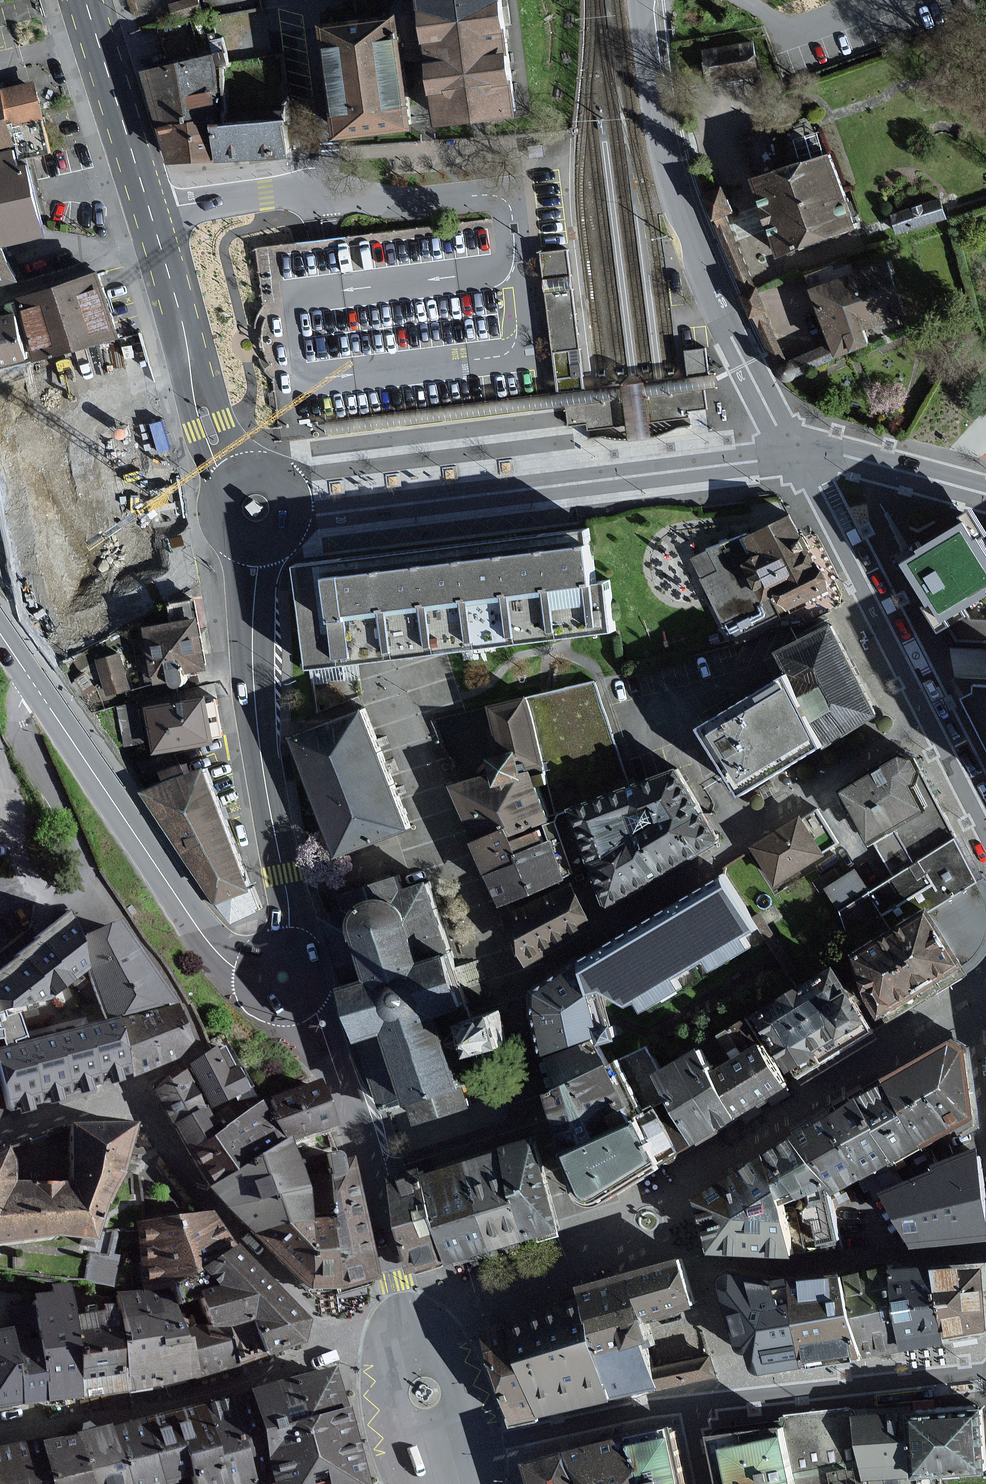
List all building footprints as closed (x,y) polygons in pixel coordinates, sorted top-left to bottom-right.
[(437,122),(520,111),(506,0),(422,0),(437,122)] [(396,15),(326,24),(341,135),(411,125),(396,15)] [(753,36),(701,44),(706,78),(759,70),(753,36)] [(210,56),(142,70),(160,127),(216,116),(214,90),(210,56)] [(0,89),(0,149),(19,144),(14,127),(42,119),(32,81),(0,89)] [(291,154),(286,85),(214,90),(216,116),(219,159),(244,157),(291,154)] [(219,159),(216,116),(160,127),(167,162),(219,159)] [(4,229),(8,243),(43,233),(19,144),(0,149),(0,230),(4,229)] [(833,148),(751,175),(777,253),(859,226),(833,148)] [(782,380),(838,357),(833,344),(783,363),(762,311),(767,309),(759,289),(755,291),(724,214),(732,211),(722,186),(703,193),(744,295),(741,296),(750,318),(756,315),(782,380)] [(891,209),(897,228),(946,213),(940,194),(891,209)] [(16,276),(8,243),(4,229),(0,230),(0,280),(16,276)] [(555,392),(583,389),(568,250),(540,253),(555,392)] [(887,260),(811,290),(833,344),(838,357),(874,343),(868,327),(907,311),(887,260)] [(100,271),(17,293),(21,308),(34,357),(117,334),(100,271)] [(34,357),(21,308),(0,314),(0,366),(34,357)] [(686,349),(690,375),(706,373),(702,347),(686,349)] [(624,401),(566,409),(568,425),(588,423),(589,430),(627,425),(624,401)] [(96,480),(97,485),(84,488),(93,531),(99,558),(162,545),(161,536),(176,533),(164,479),(151,482),(148,469),(96,480)] [(30,544),(70,536),(93,531),(84,488),(51,495),(21,501),(30,544)] [(830,592),(794,513),(745,535),(691,559),(728,639),(830,592)] [(964,523),(898,561),(937,626),(985,596),(985,558),(964,523)] [(593,526),(296,569),(309,668),(395,658),(617,633),(610,579),(599,580),(593,526)] [(197,616),(143,626),(153,681),(207,671),(197,616)] [(779,650),(791,670),(830,742),(881,714),(830,621),(797,639),(779,650)] [(107,691),(133,682),(121,646),(95,655),(107,691)] [(703,725),(741,790),(830,742),(791,670),(703,725)] [(595,681),(528,697),(548,786),(556,815),(569,811),(630,787),(595,681)] [(985,736),(985,684),(978,684),(977,690),(966,697),(985,736)] [(495,771),(456,783),(478,842),(547,816),(538,790),(548,786),(528,697),(489,706),(499,753),(491,756),(494,767),(495,771)] [(208,698),(148,705),(154,751),(214,744),(208,698)] [(126,737),(142,737),(142,702),(126,702),(126,737)] [(459,730),(483,724),(477,705),(453,711),(459,730)] [(387,769),(377,744),(364,711),(291,740),(334,854),(408,826),(396,793),(387,769)] [(913,747),(845,786),(877,841),(936,806),(919,778),(928,773),(913,747)] [(719,841),(679,768),(636,785),(630,787),(569,811),(610,907),(719,841)] [(206,771),(142,793),(214,904),(230,922),(257,910),(247,892),(206,771)] [(955,839),(936,806),(877,841),(872,844),(891,877),(955,839)] [(817,808),(804,816),(749,850),(774,889),(827,856),(824,851),(838,843),(817,808)] [(478,842),(490,873),(559,847),(547,816),(478,842)] [(933,908),(976,883),(980,881),(955,839),(891,877),(868,891),(856,870),(824,889),(836,910),(860,951),(933,908)] [(501,903),(570,878),(559,847),(490,873),(501,903)] [(758,928),(724,872),(671,905),(708,959),(758,928)] [(470,1021),(465,1006),(449,953),(428,882),(404,890),(400,876),(343,894),(347,907),(322,915),(343,985),(359,1038),(381,1111),(406,1104),(414,1128),(470,1111),(463,1085),(487,1078),(479,1053),(486,1051),(508,1044),(498,1013),(470,1021)] [(596,925),(574,882),(508,916),(529,961),(596,925)] [(976,883),(933,908),(965,962),(966,962),(974,955),(981,945),(985,934),(985,901),(984,896),(980,889),(976,883)] [(708,959),(671,905),(600,947),(621,981),(634,1002),(708,959)] [(965,962),(933,908),(860,951),(852,955),(885,1011),(966,964),(965,962)] [(72,943),(66,910),(0,968),(0,1014),(47,1001),(84,973),(72,943)] [(116,922),(72,943),(84,973),(103,1019),(171,1003),(116,922)] [(605,993),(621,981),(600,947),(531,988),(530,1014),(539,1056),(600,1034),(600,1019),(608,1016),(605,993)] [(845,996),(832,972),(758,1013),(798,1084),(875,1042),(865,1025),(871,1022),(854,991),(845,996)] [(172,1006),(116,1020),(129,1076),(192,1050),(172,1006)] [(0,1017),(0,1048),(9,1045),(9,1043),(21,1040),(15,1016),(1,1020),(0,1017)] [(788,1089),(749,1017),(702,1043),(741,1115),(788,1089)] [(111,1021),(46,1038),(61,1096),(126,1080),(111,1021)] [(5,1109),(61,1096),(46,1038),(10,1047),(0,1050),(0,1090),(5,1109)] [(956,1038),(888,1075),(891,1080),(926,1145),(980,1115),(968,1047),(956,1038)] [(548,1093),(567,1150),(640,1117),(623,1085),(659,1066),(646,1042),(614,1060),(602,1040),(539,1061),(546,1087),(548,1093)] [(230,1054),(223,1043),(186,1066),(207,1102),(217,1117),(223,1128),(254,1109),(261,1105),(253,1093),(230,1054)] [(741,1115),(702,1043),(659,1066),(698,1138),(718,1127),(735,1118),(741,1115)] [(623,1085),(640,1117),(662,1157),(668,1154),(698,1138),(659,1066),(623,1085)] [(187,1085),(191,1083),(182,1068),(149,1088),(170,1124),(200,1106),(187,1085)] [(892,1164),(906,1156),(926,1145),(891,1080),(869,1092),(854,1100),(892,1164)] [(331,1130),(319,1088),(261,1105),(284,1143),(331,1130)] [(854,1100),(836,1110),(830,1113),(865,1177),(875,1195),(881,1193),(886,1191),(907,1182),(892,1164),(854,1100)] [(223,1128),(216,1132),(210,1136),(232,1173),(284,1143),(261,1105),(254,1109),(223,1128)] [(201,1107),(200,1106),(170,1124),(179,1138),(186,1150),(210,1136),(216,1132),(201,1107)] [(847,1187),(865,1177),(830,1113),(788,1140),(829,1188),(840,1192),(847,1187)] [(662,1157),(640,1117),(567,1150),(587,1189),(598,1194),(662,1157)] [(73,1127),(72,1186),(15,1184),(15,1165),(8,1150),(0,1154),(0,1246),(58,1238),(96,1242),(123,1180),(138,1126),(73,1127)] [(539,1133),(504,1142),(506,1148),(530,1239),(549,1234),(565,1230),(543,1147),(539,1133)] [(186,1150),(196,1166),(208,1187),(232,1173),(210,1136),(186,1150)] [(794,1200),(816,1192),(829,1188),(788,1140),(777,1147),(761,1157),(772,1198),(774,1202),(789,1194),(794,1200)] [(299,1166),(284,1143),(232,1173),(208,1187),(253,1235),(290,1222),(314,1220),(302,1192),(299,1166)] [(926,1145),(906,1156),(892,1164),(907,1182),(940,1167),(938,1164),(954,1157),(950,1148),(949,1145),(931,1153),(926,1145)] [(943,1177),(957,1240),(967,1239),(985,1237),(985,1185),(980,1146),(954,1157),(938,1164),(940,1167),(943,1177)] [(512,1244),(530,1239),(506,1148),(477,1156),(470,1158),(495,1249),(512,1244)] [(788,1255),(797,1256),(795,1249),(774,1202),(772,1198),(761,1157),(754,1162),(693,1200),(701,1228),(709,1253),(788,1255)] [(314,1220),(335,1217),(342,1286),(369,1285),(350,1158),(299,1166),(302,1192),(314,1220)] [(471,1255),(495,1249),(470,1158),(433,1168),(427,1169),(451,1260),(471,1255)] [(417,1270),(451,1260),(427,1169),(426,1165),(394,1177),(401,1209),(417,1270)] [(943,1177),(940,1167),(907,1182),(886,1191),(916,1243),(948,1240),(957,1240),(943,1177)] [(789,1194),(774,1202),(795,1249),(804,1248),(842,1245),(829,1188),(816,1192),(794,1200),(789,1194)] [(139,1293),(166,1290),(203,1268),(236,1242),(217,1218),(213,1212),(133,1222),(139,1293)] [(314,1220),(290,1222),(253,1235),(277,1260),(310,1288),(316,1288),(342,1286),(335,1217),(314,1220)] [(282,1289),(236,1242),(203,1268),(219,1284),(203,1297),(214,1326),(220,1325),(229,1373),(241,1369),(305,1340),(308,1319),(282,1289)] [(86,1278),(113,1281),(115,1254),(89,1251),(86,1278)] [(669,1261),(630,1273),(645,1322),(695,1307),(681,1258),(669,1261)] [(929,1268),(942,1345),(985,1335),(985,1313),(983,1266),(968,1266),(929,1268)] [(929,1268),(917,1268),(885,1271),(897,1351),(928,1347),(942,1345),(929,1268)] [(872,1272),(840,1275),(859,1357),(890,1352),(897,1351),(885,1271),(872,1272)] [(798,1367),(786,1278),(726,1272),(719,1279),(741,1349),(749,1352),(758,1372),(798,1367)] [(599,1355),(643,1342),(650,1340),(647,1330),(645,1322),(630,1273),(578,1288),(581,1298),(599,1355)] [(798,1367),(842,1360),(859,1357),(840,1275),(831,1276),(786,1278),(798,1367)] [(41,1405),(67,1402),(79,1400),(69,1315),(65,1288),(49,1290),(50,1295),(28,1298),(29,1308),(41,1405)] [(125,1395),(169,1389),(191,1381),(184,1342),(172,1343),(166,1290),(139,1293),(113,1297),(114,1309),(125,1395)] [(599,1355),(581,1298),(545,1309),(510,1319),(537,1419),(577,1408),(612,1400),(599,1355)] [(4,1311),(7,1332),(16,1408),(28,1407),(36,1406),(41,1405),(29,1308),(4,1311)] [(114,1309),(69,1315),(79,1400),(110,1397),(125,1395),(114,1309)] [(537,1419),(510,1319),(485,1327),(509,1425),(537,1419)] [(214,1326),(182,1333),(184,1342),(191,1381),(229,1373),(220,1325),(214,1326)] [(16,1408),(7,1332),(0,1333),(0,1410),(11,1409),(16,1408)] [(651,1370),(643,1342),(599,1355),(612,1400),(656,1387),(651,1370)] [(688,1361),(651,1370),(656,1387),(716,1376),(711,1356),(688,1361)] [(337,1398),(331,1373),(244,1393),(255,1439),(342,1419),(337,1398)] [(255,1439),(244,1393),(235,1395),(226,1398),(238,1449),(246,1483),(266,1483),(255,1439)] [(238,1449),(226,1398),(217,1400),(201,1404),(220,1483),(246,1483),(238,1449)] [(201,1404),(182,1408),(168,1411),(185,1483),(220,1483),(201,1404)] [(908,1411),(915,1478),(985,1472),(985,1431),(984,1406),(934,1410),(908,1411)] [(778,1417),(781,1427),(795,1483),(865,1483),(864,1481),(851,1414),(850,1409),(792,1416),(778,1417)] [(168,1411),(153,1415),(141,1418),(157,1483),(185,1483),(168,1411)] [(862,1413),(851,1414),(864,1481),(915,1478),(908,1411),(862,1413)] [(127,1421),(110,1425),(124,1483),(157,1483),(141,1418),(127,1421)] [(349,1449),(342,1419),(255,1439),(266,1483),(357,1483),(353,1464),(349,1449)] [(91,1430),(73,1434),(85,1483),(124,1483),(110,1425),(91,1430)] [(628,1435),(645,1483),(686,1483),(675,1425),(628,1435)] [(781,1427),(770,1428),(705,1437),(716,1483),(795,1483),(781,1427)] [(34,1443),(44,1483),(85,1483),(73,1434),(55,1438),(34,1443)] [(569,1449),(586,1483),(645,1483),(628,1435),(578,1447),(569,1449)] [(12,1449),(0,1451),(0,1483),(44,1483),(34,1443),(12,1449)] [(569,1449),(525,1460),(532,1483),(586,1483),(569,1449)]
